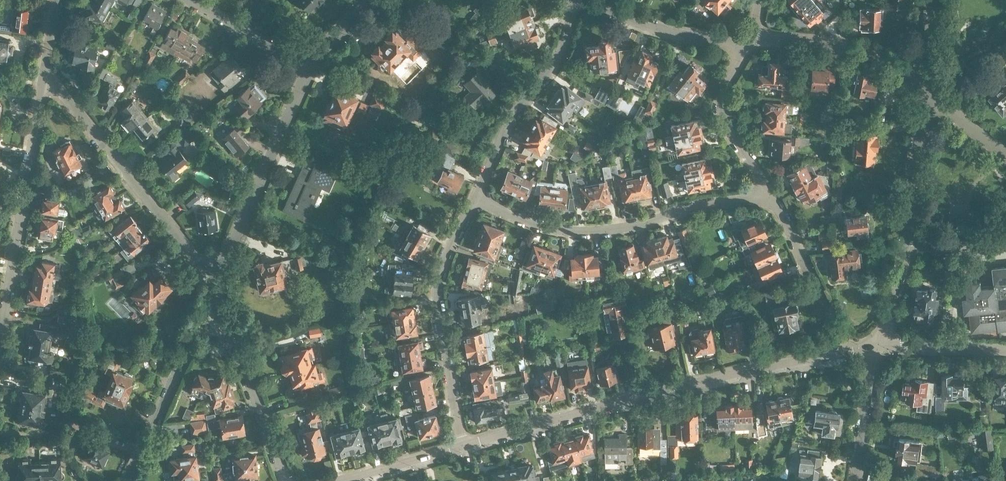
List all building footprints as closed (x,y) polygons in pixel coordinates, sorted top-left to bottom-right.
[(99,0),(82,0),(81,9),(84,10),(82,17),(104,21),(111,7),(99,0)] [(301,2),(300,3),(300,4),(300,5),(300,6),(301,7),(301,8),(304,9),(306,8),(309,10),(316,3),(319,5),(324,0),(299,0),(301,2)] [(487,3),(483,0),(482,0),(477,5),(482,10),(488,4),(487,3)] [(503,0),(502,0),(494,0),(489,5),(494,10),(503,0)] [(712,8),(714,8),(717,10),(718,9),(722,12),(725,12),(729,8),(729,5),(725,1),(726,0),(703,0),(712,8)] [(811,0),(789,0),(792,4),(790,6),(796,13),(804,6),(811,0)] [(813,0),(811,0),(804,6),(796,13),(801,20),(804,18),(809,24),(812,22),(813,24),(823,16),(821,14),(827,9),(821,2),(818,5),(813,0)] [(883,17),(885,16),(885,11),(884,9),(884,8),(870,8),(870,6),(866,6),(866,4),(868,4),(868,2),(859,2),(858,27),(861,27),(861,31),(875,32),(875,28),(878,28),(879,18),(883,18),(883,17)] [(159,28),(161,24),(160,22),(165,12),(157,7),(157,6),(154,4),(153,5),(151,4),(142,20),(154,27),(150,32),(154,34),(158,28),(159,28)] [(134,5),(127,17),(133,20),(139,8),(134,5)] [(0,22),(0,31),(12,32),(12,31),(26,32),(27,29),(29,27),(27,25),(28,16),(31,14),(29,11),(29,9),(15,7),(14,13),(13,13),(12,24),(0,22)] [(505,32),(532,22),(530,16),(534,14),(531,7),(527,8),(527,7),(503,16),(503,17),(498,19),(501,28),(503,27),(505,32)] [(532,22),(505,32),(507,38),(508,38),(511,46),(514,45),(523,42),(526,49),(537,45),(534,37),(538,36),(537,35),(542,33),(539,26),(534,27),(532,22)] [(99,34),(109,40),(114,33),(103,26),(99,34)] [(178,51),(179,51),(190,33),(178,26),(176,30),(171,28),(161,47),(176,55),(178,51)] [(488,39),(495,36),(493,30),(485,33),(488,39)] [(418,54),(395,32),(394,34),(393,33),(391,33),(387,36),(387,39),(388,40),(380,47),(379,47),(377,46),(374,50),(374,53),(372,55),(381,63),(378,66),(378,69),(379,71),(381,73),(384,74),(387,74),(391,70),(389,68),(405,52),(412,59),(418,54)] [(117,45),(109,40),(99,34),(95,41),(113,51),(117,45)] [(125,50),(132,38),(126,35),(119,47),(125,50)] [(495,36),(488,39),(488,40),(490,44),(490,45),(497,42),(495,36)] [(187,37),(179,51),(191,58),(195,52),(198,53),(202,46),(198,45),(199,44),(187,37)] [(1,63),(3,61),(7,62),(8,54),(10,54),(11,49),(9,48),(10,40),(0,39),(0,62),(1,63)] [(607,72),(616,71),(613,51),(610,51),(609,42),(606,39),(602,40),(600,42),(600,45),(586,47),(588,70),(607,68),(607,72)] [(75,43),(74,54),(71,56),(71,58),(73,60),(72,62),(82,64),(81,67),(92,69),(93,66),(94,66),(98,46),(75,43)] [(448,59),(440,50),(433,43),(427,49),(434,56),(434,55),(443,64),(448,59)] [(991,56),(997,63),(999,62),(1003,66),(1005,63),(1005,43),(991,56)] [(148,68),(150,64),(156,54),(149,51),(144,60),(141,64),(148,68)] [(650,54),(643,51),(638,62),(634,60),(626,79),(633,83),(635,78),(648,83),(649,81),(651,80),(653,77),(652,75),(656,64),(659,65),(661,61),(658,60),(659,58),(658,56),(652,53),(650,54)] [(224,92),(238,81),(232,75),(241,68),(231,56),(213,70),(210,73),(219,84),(218,85),(224,92)] [(785,75),(782,75),(783,71),(784,69),(783,67),(779,67),(779,65),(777,63),(768,62),(767,65),(761,65),(760,74),(758,73),(758,79),(757,79),(757,83),(758,84),(763,85),(764,87),(770,87),(770,85),(782,86),(782,80),(784,80),(785,75)] [(108,76),(107,75),(110,68),(105,65),(99,76),(106,80),(103,85),(104,86),(97,100),(101,103),(100,105),(103,106),(102,108),(106,111),(107,109),(110,110),(120,92),(114,89),(115,87),(114,84),(113,82),(115,79),(109,75),(108,76)] [(668,81),(665,85),(667,87),(673,92),(677,89),(691,100),(705,82),(695,73),(696,72),(696,68),(692,65),(689,65),(683,73),(680,71),(670,83),(668,81)] [(833,86),(834,68),(827,68),(827,70),(822,69),(822,70),(812,70),(809,70),(809,78),(811,78),(810,88),(826,89),(826,85),(833,86)] [(179,86),(191,76),(186,70),(174,80),(179,86)] [(496,93),(477,72),(463,84),(470,91),(465,95),(476,108),(481,103),(483,105),(496,93)] [(873,95),(876,79),(867,77),(868,75),(851,72),(849,80),(855,81),(853,92),(855,93),(856,95),(860,96),(862,94),(864,95),(864,94),(873,95)] [(132,80),(129,86),(134,89),(137,83),(132,80)] [(266,98),(255,84),(250,88),(249,87),(236,98),(240,102),(235,107),(246,119),(251,115),(250,113),(262,103),(261,102),(266,98)] [(990,98),(1004,114),(1005,113),(1005,84),(990,98)] [(602,85),(595,98),(600,101),(605,104),(613,91),(602,85)] [(797,87),(786,86),(786,90),(781,89),(780,98),(796,99),(797,87)] [(553,95),(572,110),(576,104),(576,101),(579,97),(566,87),(564,90),(561,87),(560,89),(558,89),(553,95)] [(364,112),(367,104),(360,101),(336,90),(323,120),(342,129),(349,115),(354,117),(357,109),(364,112)] [(613,91),(605,104),(615,109),(619,103),(616,102),(620,95),(613,91)] [(600,101),(595,98),(585,92),(582,96),(583,98),(590,103),(591,102),(598,106),(600,101)] [(382,111),(388,100),(374,94),(369,105),(382,111)] [(572,110),(553,95),(549,101),(549,103),(548,105),(551,107),(549,110),(562,120),(565,115),(567,115),(572,110)] [(650,99),(645,111),(649,113),(652,115),(658,103),(650,99)] [(130,131),(134,128),(147,117),(134,100),(120,111),(124,116),(125,115),(127,117),(122,121),(130,131)] [(781,100),(780,103),(765,102),(765,103),(763,104),(762,108),(764,110),(764,111),(766,111),(765,116),(783,118),(784,112),(792,113),(793,101),(781,100)] [(134,128),(143,139),(149,134),(151,137),(159,131),(162,128),(155,120),(156,119),(152,114),(147,117),(134,128)] [(190,128),(196,123),(188,114),(184,118),(187,123),(186,124),(189,127),(190,128)] [(558,123),(546,116),(543,120),(541,119),(539,122),(536,119),(535,122),(532,122),(531,125),(531,128),(530,130),(547,140),(558,123)] [(788,118),(783,118),(765,116),(765,121),(763,121),(763,122),(761,123),(761,127),(763,129),(763,130),(782,132),(782,130),(790,131),(791,124),(788,124),(788,118)] [(186,125),(180,119),(170,128),(174,134),(178,131),(184,126),(186,125)] [(671,125),(672,132),(673,135),(665,137),(666,141),(701,133),(698,119),(671,125)] [(235,156),(248,145),(239,135),(245,130),(237,121),(228,128),(231,131),(221,139),(235,156)] [(574,132),(577,127),(568,122),(565,127),(574,132)] [(190,128),(189,127),(186,129),(184,126),(178,131),(180,134),(163,147),(170,156),(159,164),(161,167),(160,168),(166,174),(167,173),(172,180),(179,175),(175,169),(187,159),(179,149),(183,145),(184,145),(193,138),(197,135),(193,130),(193,131),(190,128)] [(877,150),(878,137),(876,137),(876,135),(861,133),(862,127),(851,128),(850,132),(857,133),(853,162),(873,164),(875,150),(877,150)] [(434,144),(441,137),(433,128),(425,135),(434,144)] [(547,154),(541,151),(547,140),(530,130),(528,132),(526,132),(525,136),(525,138),(524,140),(527,142),(526,146),(522,154),(528,156),(533,157),(544,160),(547,154)] [(639,140),(647,139),(645,132),(636,134),(638,142),(640,142),(639,140)] [(675,143),(677,151),(677,153),(704,146),(701,133),(666,141),(667,145),(675,143)] [(809,145),(809,138),(799,138),(799,137),(790,136),(790,140),(789,138),(785,138),(784,140),(770,139),(769,149),(768,150),(767,153),(769,154),(769,156),(788,157),(789,156),(790,155),(790,152),(789,150),(790,143),(799,144),(809,145)] [(452,155),(458,147),(444,138),(439,146),(452,155)] [(647,140),(647,139),(639,140),(640,142),(642,151),(649,150),(648,145),(647,140)] [(592,152),(600,148),(588,140),(583,147),(592,152)] [(70,142),(64,145),(52,151),(56,159),(55,159),(56,162),(56,165),(59,167),(60,169),(61,168),(63,174),(82,165),(79,159),(82,158),(80,153),(76,155),(70,142)] [(450,169),(455,158),(443,150),(430,177),(437,180),(449,186),(447,190),(454,193),(456,189),(456,190),(463,175),(450,169)] [(528,156),(522,154),(517,152),(515,159),(526,162),(527,160),(528,156)] [(687,156),(688,162),(681,163),(684,173),(676,175),(676,179),(712,170),(709,157),(697,160),(696,154),(687,156)] [(298,177),(283,210),(307,222),(324,183),(331,186),(338,170),(316,161),(307,182),(298,177)] [(793,186),(814,175),(810,167),(808,163),(794,170),(792,166),(786,169),(788,173),(787,174),(786,177),(788,181),(790,181),(793,186)] [(611,177),(614,176),(614,175),(618,174),(616,164),(609,165),(611,177)] [(604,178),(611,177),(609,165),(602,167),(604,178)] [(712,170),(676,179),(677,182),(685,180),(688,191),(715,184),(712,170)] [(513,192),(520,176),(508,171),(501,187),(502,187),(501,188),(501,191),(505,192),(508,192),(508,190),(513,192)] [(577,179),(575,172),(568,173),(570,185),(573,198),(580,197),(582,207),(587,206),(588,209),(596,207),(592,184),(585,185),(584,181),(582,179),(579,178),(577,179)] [(629,202),(637,200),(632,176),(626,178),(625,173),(618,174),(614,175),(614,176),(615,179),(614,180),(615,187),(620,186),(623,200),(628,199),(629,202)] [(632,176),(637,200),(645,198),(644,196),(650,195),(646,174),(632,176)] [(829,187),(823,175),(817,174),(814,175),(793,186),(795,191),(794,194),(797,198),(799,199),(801,198),(803,202),(809,199),(810,200),(819,195),(821,199),(830,194),(828,188),(829,187)] [(72,196),(86,189),(96,184),(92,176),(68,188),(68,189),(64,191),(67,198),(71,196),(72,196)] [(533,194),(537,179),(538,177),(535,176),(533,176),(531,178),(530,180),(520,176),(513,192),(517,194),(516,195),(517,198),(521,199),(523,199),(524,197),(528,190),(533,193),(533,194)] [(554,183),(553,183),(537,181),(538,179),(537,179),(533,194),(540,195),(538,204),(539,204),(539,205),(541,207),(544,208),(546,206),(546,205),(551,205),(553,190),(554,188),(554,183)] [(554,188),(553,190),(551,205),(556,206),(556,207),(558,209),(561,210),(563,208),(563,207),(564,207),(567,184),(565,182),(554,181),(554,183),(554,188)] [(592,184),(596,207),(604,206),(604,203),(609,202),(605,181),(592,184)] [(667,181),(659,184),(662,197),(671,195),(667,181)] [(110,184),(91,195),(95,203),(93,204),(96,208),(114,197),(112,193),(114,191),(110,184)] [(199,197),(203,194),(196,191),(195,192),(194,190),(183,199),(189,206),(200,197),(199,197)] [(51,200),(50,197),(47,197),(45,198),(45,199),(43,198),(41,212),(65,216),(67,215),(68,212),(66,210),(57,208),(58,201),(51,200)] [(114,197),(96,208),(99,213),(101,212),(105,219),(124,208),(119,200),(117,201),(114,197)] [(219,200),(216,207),(227,212),(230,206),(219,200)] [(214,210),(208,211),(207,209),(205,207),(203,207),(201,208),(200,210),(199,212),(199,214),(197,214),(198,220),(200,220),(201,231),(217,229),(216,224),(217,224),(216,215),(215,215),(214,210)] [(117,237),(137,222),(130,215),(124,220),(122,218),(108,230),(116,240),(116,239),(118,238),(117,237)] [(865,221),(864,215),(846,218),(845,215),(837,216),(838,225),(847,224),(848,233),(858,231),(859,237),(865,237),(864,230),(866,230),(868,227),(868,223),(865,221)] [(63,227),(64,220),(59,219),(41,216),(40,222),(39,222),(38,223),(38,226),(39,227),(39,228),(39,231),(38,238),(54,240),(58,241),(59,236),(61,236),(63,227)] [(830,231),(829,216),(822,217),(822,225),(818,225),(818,232),(830,231)] [(766,235),(760,221),(743,228),(743,227),(738,229),(737,227),(731,230),(735,239),(738,238),(741,246),(742,246),(761,237),(764,236),(766,235)] [(143,232),(136,224),(137,223),(137,222),(117,237),(118,238),(116,239),(124,249),(128,245),(129,245),(145,232),(144,232),(143,232)] [(479,236),(498,243),(503,230),(483,223),(479,236)] [(82,235),(78,226),(77,226),(77,224),(71,228),(69,228),(69,231),(70,233),(71,233),(74,240),(78,238),(82,235)] [(78,226),(82,235),(83,235),(93,230),(89,224),(80,229),(78,225),(78,226)] [(406,229),(403,235),(423,246),(427,241),(427,242),(429,241),(431,238),(430,236),(430,234),(414,225),(410,231),(406,229)] [(690,239),(693,238),(688,227),(678,231),(685,247),(692,244),(690,239)] [(818,233),(819,240),(830,239),(829,231),(818,233)] [(145,246),(144,245),(151,240),(145,232),(129,245),(128,245),(124,249),(121,251),(128,260),(145,246)] [(423,246),(403,235),(401,239),(397,240),(395,243),(396,246),(404,250),(401,256),(409,260),(412,255),(417,258),(418,256),(419,257),(420,256),(422,254),(421,252),(420,252),(423,246)] [(666,235),(656,238),(664,264),(682,259),(683,264),(690,262),(685,250),(677,253),(672,237),(667,239),(666,235)] [(498,243),(479,236),(474,249),(494,256),(498,243)] [(765,245),(761,237),(742,246),(745,253),(748,251),(749,253),(752,252),(755,258),(751,259),(754,266),(757,264),(757,265),(779,255),(777,250),(774,252),(770,243),(765,245)] [(648,244),(643,245),(649,268),(664,264),(656,238),(647,241),(648,244)] [(823,249),(832,248),(835,247),(834,238),(822,240),(823,249)] [(519,250),(524,252),(528,242),(522,240),(519,250)] [(635,251),(633,244),(619,248),(625,272),(627,275),(632,274),(633,270),(645,267),(643,259),(639,260),(636,251),(635,251)] [(528,250),(521,268),(538,274),(540,269),(547,249),(534,245),(532,251),(528,250)] [(311,264),(308,251),(301,248),(292,250),(294,258),(293,258),(296,270),(304,269),(303,266),(311,264)] [(560,276),(562,269),(555,267),(560,254),(547,249),(540,269),(547,272),(546,276),(551,278),(553,274),(560,276)] [(858,261),(862,261),(861,252),(857,253),(856,250),(855,249),(849,250),(849,252),(828,255),(831,278),(845,276),(844,270),(859,268),(858,261)] [(395,253),(392,258),(403,264),(406,259),(395,253)] [(593,256),(592,255),(591,253),(584,254),(586,278),(594,277),(594,278),(599,278),(599,277),(602,276),(604,285),(610,283),(608,271),(599,272),(598,255),(593,256)] [(586,278),(584,254),(577,255),(575,256),(575,257),(570,258),(564,258),(562,268),(571,268),(572,275),(573,275),(573,281),(578,280),(578,279),(586,278)] [(749,288),(766,285),(764,279),(782,271),(778,261),(781,260),(779,255),(757,265),(758,265),(752,268),(758,281),(747,285),(749,288)] [(467,265),(465,270),(487,276),(488,276),(491,263),(487,262),(488,258),(480,256),(479,260),(469,257),(465,257),(463,264),(467,265)] [(285,277),(292,275),(288,259),(266,265),(261,262),(257,263),(255,267),(260,290),(287,284),(285,277)] [(36,265),(35,275),(56,279),(59,279),(62,277),(60,271),(61,265),(56,264),(43,261),(42,266),(36,265)] [(133,262),(128,264),(120,268),(121,270),(115,273),(108,275),(112,283),(113,283),(116,288),(124,285),(120,276),(124,274),(125,275),(136,269),(133,262)] [(940,276),(949,278),(951,264),(943,263),(940,276)] [(407,270),(408,267),(400,266),(400,269),(395,269),(387,268),(386,279),(394,281),(412,282),(413,270),(407,270)] [(101,267),(89,272),(93,282),(105,276),(101,267)] [(514,282),(521,284),(523,270),(517,268),(514,282)] [(992,269),(994,287),(981,289),(981,282),(967,284),(969,298),(964,298),(966,312),(970,311),(972,332),(999,329),(999,330),(1005,329),(1005,268),(992,269)] [(488,276),(487,276),(465,270),(464,275),(461,274),(459,282),(463,283),(462,287),(468,288),(469,284),(482,288),(484,281),(487,281),(489,276),(488,276)] [(29,288),(29,289),(54,293),(56,279),(35,275),(33,283),(32,283),(29,288)] [(665,286),(671,284),(668,276),(663,278),(665,286)] [(149,281),(147,282),(143,278),(139,282),(135,278),(132,281),(136,286),(134,287),(137,290),(132,294),(137,299),(137,300),(138,302),(135,305),(142,313),(146,309),(148,310),(164,295),(163,293),(170,286),(164,280),(163,280),(160,277),(153,284),(151,282),(149,281)] [(411,294),(412,282),(394,281),(386,279),(386,281),(387,281),(386,287),(385,286),(384,292),(393,292),(393,293),(411,294)] [(702,289),(711,285),(709,281),(705,282),(704,280),(699,283),(702,289)] [(519,294),(521,284),(514,282),(512,294),(515,294),(519,294)] [(861,284),(863,295),(870,294),(869,283),(861,284)] [(711,285),(702,289),(704,295),(714,291),(711,285)] [(918,289),(916,303),(942,306),(943,300),(936,299),(937,289),(929,288),(929,290),(925,290),(925,286),(920,285),(920,289),(918,289)] [(54,293),(29,289),(28,302),(29,302),(29,304),(30,305),(33,306),(35,305),(36,303),(45,305),(49,301),(53,302),(54,293)] [(746,303),(753,302),(751,289),(744,290),(746,303)] [(516,302),(516,303),(526,301),(525,293),(519,294),(515,294),(516,302)] [(459,306),(460,311),(486,307),(485,301),(483,301),(482,295),(476,296),(476,295),(458,298),(458,300),(457,302),(458,305),(459,306)] [(627,329),(623,309),(627,308),(625,296),(602,301),(604,312),(603,313),(607,332),(609,332),(610,338),(617,337),(618,339),(624,338),(624,335),(631,334),(629,328),(627,329)] [(69,305),(79,303),(77,297),(67,299),(69,305)] [(404,302),(391,305),(391,310),(387,310),(389,323),(389,324),(394,323),(413,319),(412,315),(414,315),(414,313),(415,313),(416,312),(415,308),(414,307),(412,307),(412,306),(405,307),(404,302)] [(794,303),(775,306),(774,307),(775,316),(772,317),(773,321),(772,321),(774,330),(779,329),(788,327),(789,331),(790,333),(796,331),(797,330),(795,317),(796,316),(795,312),(796,312),(794,303)] [(942,306),(916,303),(915,313),(916,313),(915,318),(918,320),(925,321),(925,322),(933,323),(934,312),(940,313),(942,306)] [(480,308),(460,311),(461,316),(460,317),(460,321),(462,322),(462,324),(480,321),(479,314),(481,314),(480,308)] [(575,324),(585,323),(583,308),(572,310),(575,324)] [(679,314),(680,323),(680,324),(681,326),(688,325),(686,312),(679,314)] [(59,314),(59,321),(69,322),(70,315),(59,314)] [(673,325),(680,323),(678,314),(671,315),(673,325)] [(746,320),(746,317),(742,315),(725,318),(723,320),(729,349),(731,349),(732,352),(737,351),(737,348),(740,347),(739,346),(746,345),(744,336),(745,335),(744,328),(747,328),(748,335),(752,334),(750,319),(746,320)] [(414,323),(413,319),(394,323),(389,323),(389,324),(391,336),(417,332),(416,331),(418,331),(419,329),(418,326),(417,325),(416,325),(415,323),(414,323)] [(672,336),(675,335),(672,323),(671,324),(670,320),(669,319),(664,320),(665,325),(647,329),(649,337),(652,336),(655,349),(674,344),(672,336)] [(50,347),(51,345),(53,332),(57,333),(58,327),(40,324),(39,330),(29,328),(27,343),(31,343),(50,347)] [(310,338),(322,335),(320,327),(308,329),(310,338)] [(700,330),(699,327),(692,328),(689,333),(690,343),(688,343),(688,345),(688,346),(688,350),(689,351),(690,352),(693,352),(693,353),(714,349),(710,328),(700,330)] [(490,344),(494,343),(495,343),(493,330),(464,335),(466,348),(490,344)] [(396,358),(420,354),(419,349),(423,348),(422,341),(418,341),(411,342),(410,338),(398,340),(399,344),(394,345),(395,353),(396,358)] [(522,339),(517,339),(520,353),(516,353),(517,359),(525,358),(524,344),(522,344),(522,339)] [(591,352),(606,349),(605,342),(590,345),(591,352)] [(50,347),(31,343),(28,359),(29,361),(31,362),(33,362),(35,360),(35,358),(52,361),(54,351),(57,352),(58,346),(51,345),(50,347)] [(495,349),(494,343),(490,344),(466,348),(468,361),(492,357),(491,350),(495,349)] [(124,352),(131,351),(130,344),(123,345),(124,352)] [(289,371),(313,364),(311,357),(314,356),(311,348),(308,349),(307,348),(284,355),(285,356),(281,357),(283,364),(282,367),(283,371),(286,373),(290,372),(289,371)] [(557,367),(564,365),(561,352),(554,354),(557,367)] [(420,354),(396,358),(394,359),(395,364),(402,363),(403,371),(422,367),(422,366),(426,365),(425,358),(421,359),(420,354)] [(124,373),(116,370),(120,360),(114,357),(113,360),(108,358),(108,359),(106,360),(104,365),(102,370),(112,374),(108,383),(128,392),(132,383),(130,382),(132,377),(132,375),(124,372),(124,373)] [(589,371),(587,359),(567,362),(571,389),(576,388),(576,391),(587,390),(586,386),(591,386),(589,371)] [(613,378),(616,378),(611,359),(607,361),(608,365),(596,368),(600,385),(605,384),(607,385),(610,384),(611,382),(614,381),(613,378)] [(315,364),(313,364),(289,371),(290,372),(294,386),(295,389),(324,381),(322,372),(320,373),(320,372),(317,372),(315,364)] [(545,380),(544,377),(545,377),(544,371),(542,364),(537,365),(536,365),(540,381),(539,381),(540,384),(533,385),(537,401),(538,401),(539,403),(542,402),(544,400),(549,398),(545,380)] [(472,385),(494,381),(491,367),(470,371),(472,385)] [(94,372),(87,368),(83,376),(91,379),(94,372)] [(557,374),(556,368),(544,371),(545,377),(544,377),(545,380),(549,398),(550,398),(550,399),(551,399),(554,400),(557,399),(559,397),(564,396),(559,373),(557,374)] [(49,377),(61,380),(63,372),(51,369),(49,377)] [(938,385),(937,396),(937,410),(945,410),(945,402),(958,402),(958,400),(969,400),(969,386),(963,386),(963,374),(962,372),(956,372),(955,374),(955,378),(952,378),(952,376),(943,376),(943,385),(938,385)] [(208,378),(199,374),(190,393),(200,397),(200,396),(203,398),(203,396),(206,397),(206,398),(212,396),(211,395),(219,392),(217,387),(227,383),(224,375),(214,378),(213,376),(209,376),(208,378)] [(413,393),(432,388),(429,374),(407,380),(408,386),(412,385),(413,393)] [(370,384),(381,380),(380,375),(368,378),(370,384)] [(996,387),(994,387),(994,396),(996,396),(996,397),(994,397),(994,403),(996,403),(996,405),(1004,405),(1004,406),(1005,406),(1005,378),(995,378),(996,387)] [(937,396),(938,385),(938,383),(929,382),(929,381),(916,379),(915,382),(905,381),(904,383),(903,383),(902,389),(903,391),(903,392),(902,393),(901,398),(903,400),(906,400),(906,401),(918,403),(917,411),(932,413),(934,396),(937,396)] [(491,399),(496,398),(496,395),(494,381),(472,385),(474,398),(481,397),(482,400),(491,399)] [(128,392),(108,383),(105,391),(100,388),(97,394),(94,393),(95,390),(82,384),(77,395),(103,407),(106,400),(111,402),(119,405),(120,404),(122,405),(125,400),(127,399),(129,395),(128,393),(128,392)] [(217,413),(219,413),(227,411),(229,410),(228,405),(232,404),(230,398),(233,397),(231,391),(231,389),(230,386),(229,385),(228,383),(227,383),(217,387),(219,392),(211,395),(212,396),(206,398),(207,399),(211,398),(214,406),(216,406),(217,408),(215,409),(217,413)] [(381,392),(379,383),(373,385),(375,394),(381,392)] [(342,394),(342,392),(340,387),(340,385),(328,389),(331,397),(342,394)] [(52,396),(53,389),(41,388),(39,394),(22,391),(20,392),(19,394),(20,397),(21,398),(23,398),(21,406),(45,410),(48,396),(52,396)] [(432,388),(413,393),(415,401),(412,401),(414,408),(436,402),(432,388)] [(529,399),(527,393),(519,394),(508,396),(509,403),(520,401),(529,399)] [(781,424),(797,421),(801,406),(791,403),(792,402),(793,399),(789,395),(776,398),(781,424)] [(779,418),(776,398),(765,400),(766,408),(765,408),(766,415),(765,416),(767,427),(781,424),(779,418)] [(321,408),(319,401),(306,405),(308,413),(306,414),(309,423),(310,423),(312,430),(301,433),(303,442),(301,442),(303,447),(301,450),(303,455),(305,456),(307,456),(307,457),(311,456),(311,457),(314,458),(320,457),(322,453),(331,451),(328,440),(323,441),(320,427),(318,428),(316,421),(320,420),(318,410),(316,411),(315,410),(321,408)] [(489,407),(488,402),(473,404),(476,422),(486,421),(486,419),(498,417),(497,416),(498,415),(503,414),(505,412),(504,408),(502,407),(496,408),(496,406),(489,407)] [(734,422),(734,429),(752,428),(751,404),(743,404),(743,403),(733,404),(733,410),(733,414),(734,422)] [(716,429),(734,429),(734,422),(733,414),(733,410),(733,404),(723,404),(723,405),(715,406),(716,423),(716,429)] [(45,410),(21,406),(19,421),(20,421),(20,423),(21,425),(24,426),(27,424),(27,422),(43,425),(45,410)] [(413,413),(413,412),(411,406),(398,409),(399,415),(413,413)] [(828,410),(805,407),(804,419),(813,421),(812,429),(839,433),(842,412),(837,412),(837,411),(835,409),(830,408),(828,410)] [(187,408),(183,417),(190,420),(194,411),(187,408)] [(413,413),(399,415),(400,417),(402,428),(414,425),(414,426),(417,425),(420,437),(439,432),(435,414),(418,419),(417,412),(413,413)] [(981,424),(990,424),(989,412),(981,412),(981,424)] [(220,419),(219,413),(217,413),(206,415),(207,421),(208,430),(213,430),(211,421),(216,420),(217,426),(221,426),(221,430),(220,430),(221,437),(223,437),(245,434),(241,415),(238,416),(220,419)] [(380,443),(387,441),(380,415),(380,413),(374,415),(376,423),(368,425),(363,426),(366,439),(371,438),(373,445),(374,444),(375,450),(382,448),(380,443)] [(402,428),(400,417),(396,418),(389,420),(387,413),(380,415),(387,441),(393,439),(395,445),(401,443),(400,437),(401,437),(398,429),(402,428)] [(685,443),(698,443),(697,415),(694,415),(693,413),(684,413),(684,416),(676,416),(677,435),(668,435),(668,446),(670,446),(670,458),(672,458),(677,457),(678,457),(678,445),(677,446),(677,440),(685,440),(685,443)] [(205,419),(191,421),(193,433),(207,431),(205,419)] [(351,428),(351,426),(350,426),(348,420),(343,422),(351,451),(357,450),(358,455),(365,453),(364,448),(365,448),(363,440),(366,439),(363,426),(359,427),(359,426),(351,428)] [(351,451),(343,422),(337,424),(339,428),(339,432),(331,434),(336,455),(337,455),(337,457),(339,458),(344,457),(345,455),(345,453),(351,451)] [(638,428),(638,448),(653,447),(653,449),(660,449),(660,431),(652,431),(652,428),(638,428)] [(758,439),(765,437),(763,428),(756,429),(758,439)] [(982,450),(995,448),(992,428),(979,430),(982,450)] [(102,464),(108,450),(107,449),(108,446),(97,441),(100,435),(89,430),(82,445),(87,447),(84,456),(95,461),(95,464),(96,466),(98,467),(101,466),(102,464)] [(592,451),(587,433),(575,437),(575,439),(580,455),(592,451)] [(49,434),(48,442),(61,444),(62,436),(49,434)] [(632,463),(632,448),(626,448),(626,434),(619,434),(619,438),(604,439),(604,454),(605,458),(602,458),(602,451),(598,451),(598,462),(605,462),(605,468),(619,468),(619,463),(620,463),(620,460),(625,460),(626,463),(632,463)] [(899,438),(899,439),(895,438),(894,439),(893,445),(894,446),(898,447),(896,459),(917,462),(919,441),(899,438)] [(575,439),(561,443),(566,459),(567,463),(581,459),(580,455),(575,439)] [(561,441),(548,445),(551,456),(546,458),(550,469),(567,464),(567,463),(566,459),(561,443),(561,441)] [(194,442),(182,444),(184,456),(171,458),(171,460),(169,462),(168,464),(169,466),(170,467),(172,468),(172,471),(173,471),(174,479),(181,478),(184,480),(187,480),(189,477),(199,476),(194,442)] [(792,442),(790,448),(797,450),(799,443),(792,442)] [(806,449),(799,448),(798,454),(800,454),(798,474),(818,477),(818,472),(819,472),(820,463),(819,463),(820,456),(817,455),(818,449),(807,447),(806,449)] [(240,454),(240,451),(239,451),(233,452),(228,453),(228,458),(234,458),(234,462),(233,462),(234,472),(231,472),(227,472),(227,473),(224,473),(224,480),(228,480),(234,480),(233,477),(237,477),(242,476),(244,478),(249,478),(251,475),(257,475),(257,469),(258,467),(258,461),(256,460),(255,454),(249,454),(249,453),(240,454)] [(40,462),(40,480),(49,480),(62,479),(62,478),(64,477),(65,475),(64,473),(62,472),(60,472),(60,458),(49,459),(49,462),(40,462)] [(40,462),(31,462),(31,460),(20,460),(21,474),(19,474),(17,475),(17,477),(18,479),(20,480),(21,480),(25,480),(32,480),(40,480),(40,462)] [(526,462),(524,461),(521,462),(520,463),(519,465),(517,465),(517,467),(518,467),(521,480),(534,480),(534,478),(536,478),(535,469),(532,469),(532,465),(529,465),(528,464),(527,464),(526,462)] [(941,475),(942,474),(941,466),(917,463),(915,477),(941,475)] [(504,469),(506,480),(521,480),(518,467),(517,467),(504,469)] [(222,480),(221,468),(213,468),(215,480),(219,480),(222,480)] [(504,469),(490,472),(492,480),(506,480),(504,469)] [(591,472),(585,473),(587,479),(591,478),(591,480),(595,480),(596,480),(596,474),(592,475),(591,472)]
